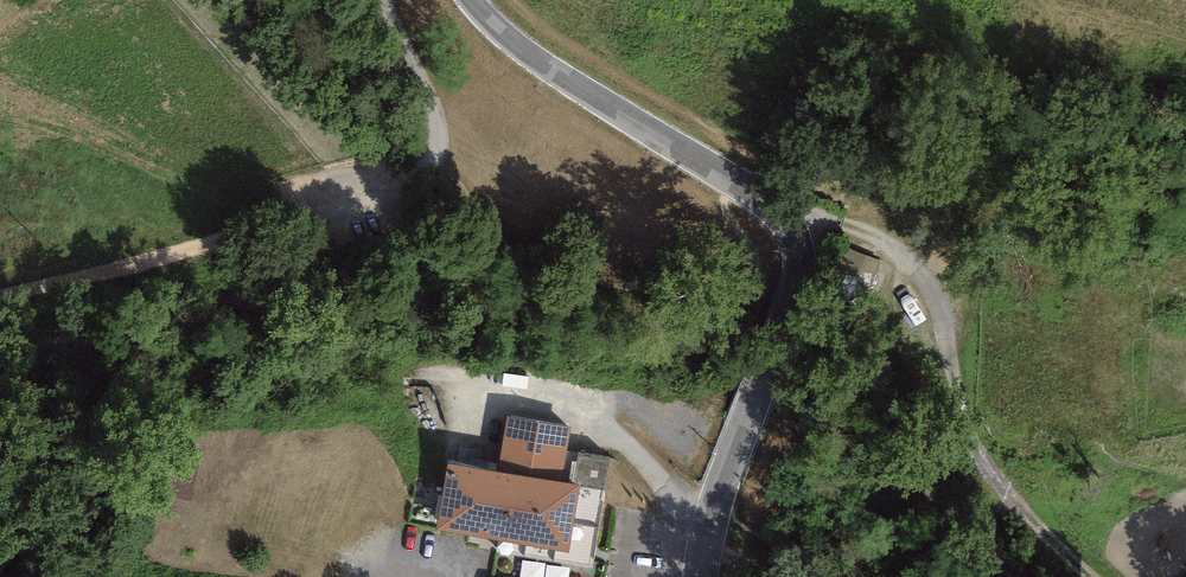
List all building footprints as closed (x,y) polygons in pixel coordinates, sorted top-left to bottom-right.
[(883,260),(844,246),(825,302),(865,315),(883,260)] [(498,473),(447,464),(436,531),(497,541),(496,552),(592,568),(611,458),(567,451),(571,428),(507,417),(498,473)]
